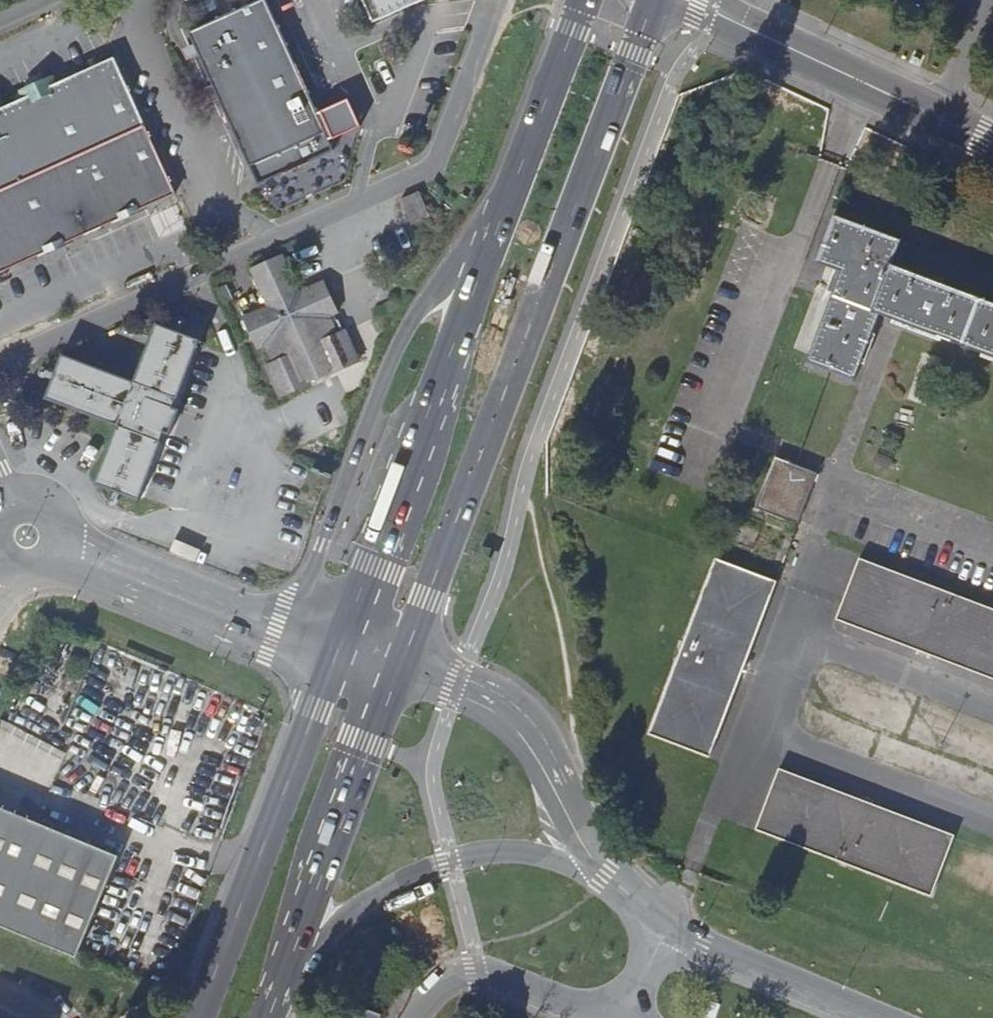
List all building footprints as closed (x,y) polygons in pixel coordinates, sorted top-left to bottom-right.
[(201,60),(211,81),(231,125),(241,147),(251,167),(279,155),(303,145),(327,134),(318,113),(309,93),(288,48),(279,26),(267,0),(264,0),(241,11),(217,22),(189,35),(201,60)] [(241,11),(264,0),(248,0),(239,4),(241,11)] [(279,26),(285,23),(274,0),(267,0),(279,26)] [(424,0),(364,0),(374,23),(424,0)] [(195,63),(201,60),(189,35),(217,22),(214,15),(179,32),(187,48),(181,51),(186,61),(192,58),(195,63)] [(295,45),(288,48),(309,93),(316,90),(295,45)] [(114,57),(57,82),(27,96),(0,108),(0,191),(146,125),(114,57)] [(23,89),(27,96),(57,82),(53,75),(23,89)] [(225,128),(231,125),(211,81),(204,85),(206,89),(200,93),(207,106),(212,103),(225,128)] [(325,110),(318,113),(327,134),(303,145),(306,151),(337,137),(325,110)] [(0,191),(0,273),(177,193),(167,170),(146,125),(0,191)] [(282,162),(279,155),(251,167),(241,147),(234,150),(248,177),(282,162)] [(424,187),(407,195),(417,219),(435,211),(424,187)] [(992,355),(992,302),(891,263),(901,238),(835,214),(818,260),(841,269),(808,360),(854,378),(879,312),(992,355)] [(288,249),(253,265),(270,302),(247,313),(261,343),(268,340),(276,357),(269,360),(284,392),(316,378),(312,371),(330,363),(333,370),(365,356),(350,323),(343,326),(335,309),(342,306),(327,276),(306,286),(288,249)] [(187,410),(213,350),(171,332),(148,387),(75,357),(57,400),(129,431),(106,487),(148,504),(172,446),(169,445),(172,439),(178,442),(188,419),(181,416),(184,409),(187,410)] [(799,521),(818,472),(777,456),(757,505),(799,521)] [(738,499),(742,488),(734,485),(729,496),(738,499)] [(738,522),(730,519),(724,536),(731,539),(738,522)] [(777,580),(716,557),(651,732),(710,755),(777,580)] [(992,676),(992,608),(861,557),(837,617),(992,676)] [(757,827),(932,895),(956,835),(779,768),(757,827)] [(0,805),(0,925),(21,934),(78,958),(121,856),(0,805)]
